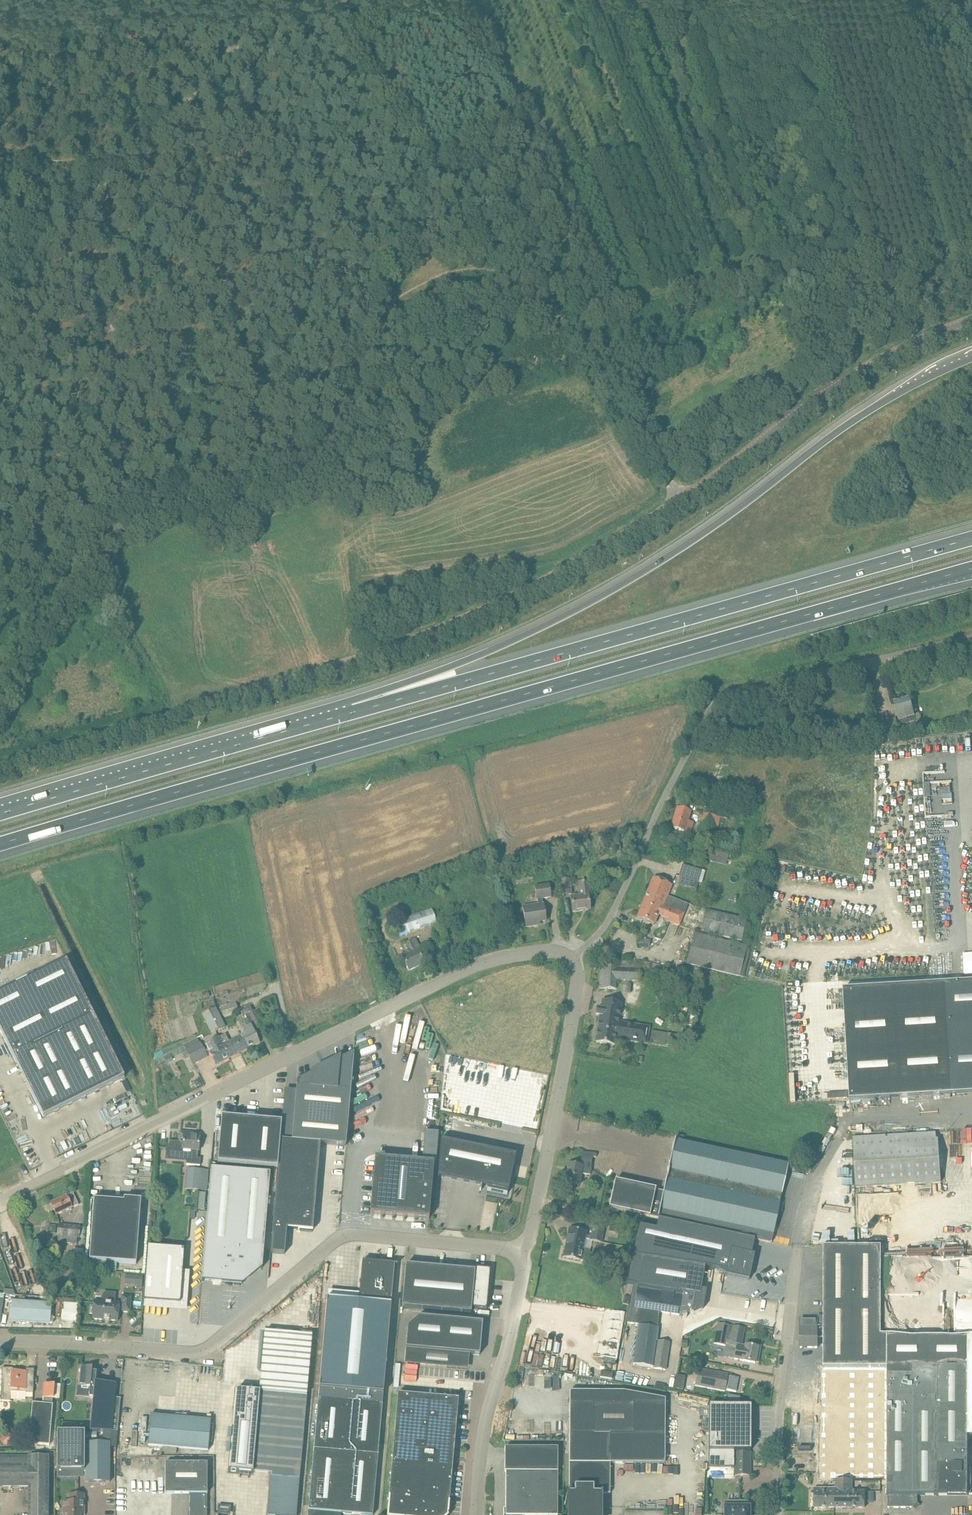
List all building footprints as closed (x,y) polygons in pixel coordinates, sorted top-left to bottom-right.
[(909,699),(894,703),(897,713),(899,721),(898,721),(900,726),(916,721),(915,716),(914,716),(912,709),(909,699)] [(802,730),(793,730),(792,742),(796,741),(796,742),(802,743),(802,730)] [(955,750),(964,749),(963,734),(955,735),(955,750)] [(949,771),(921,772),(922,783),(950,782),(949,771)] [(677,808),(671,828),(684,832),(685,831),(690,833),(693,823),(688,821),(690,812),(677,808)] [(724,830),(728,814),(705,808),(699,832),(720,838),(722,829),(724,830)] [(599,848),(601,856),(619,851),(616,843),(599,848)] [(721,850),(722,847),(715,845),(715,849),(711,848),(708,861),(733,867),(733,863),(739,864),(741,855),(721,850)] [(688,887),(696,890),(702,871),(682,865),(678,876),(690,880),(688,887)] [(654,878),(648,892),(658,896),(659,893),(667,896),(672,885),(663,882),(654,878)] [(569,881),(560,882),(562,895),(571,894),(569,881)] [(571,898),(572,902),(573,912),(589,910),(588,897),(590,896),(589,882),(578,883),(578,888),(579,897),(571,898)] [(536,900),(537,900),(538,906),(523,908),(526,928),(535,926),(535,923),(546,922),(543,905),(542,899),(551,898),(549,884),(534,887),(536,900)] [(648,892),(638,918),(647,922),(654,925),(658,915),(666,918),(666,921),(667,921),(679,926),(688,905),(676,900),(672,908),(664,905),(667,896),(659,893),(658,896),(648,892)] [(437,923),(432,909),(404,919),(409,933),(432,925),(437,923)] [(695,929),(686,964),(739,977),(747,946),(709,936),(710,934),(742,942),(747,919),(706,909),(701,931),(695,929)] [(638,947),(649,950),(651,941),(648,940),(647,940),(640,939),(638,947)] [(402,958),(404,962),(409,971),(424,964),(418,951),(417,951),(412,941),(405,944),(410,954),(402,958)] [(66,961),(0,994),(0,1032),(43,1119),(125,1078),(66,961)] [(601,966),(600,989),(615,989),(616,980),(640,981),(640,970),(647,971),(663,975),(665,967),(649,963),(641,962),(616,961),(616,967),(601,966)] [(843,989),(850,1100),(971,1092),(971,982),(843,989)] [(595,1042),(614,1046),(616,1036),(645,1040),(647,1031),(617,1026),(621,1004),(602,1001),(601,1009),(597,1009),(596,1016),(600,1017),(595,1042)] [(221,1008),(223,1016),(238,1011),(235,1003),(221,1008)] [(202,1015),(212,1034),(225,1027),(215,1008),(202,1015)] [(247,1019),(240,1022),(246,1033),(242,1035),(249,1048),(258,1043),(261,1042),(254,1029),(263,1024),(258,1014),(255,1010),(252,1011),(244,1015),(247,1019)] [(405,1029),(399,1029),(398,1051),(411,1052),(412,1016),(405,1016),(405,1029)] [(650,1041),(668,1044),(669,1034),(651,1031),(650,1041)] [(227,1033),(220,1037),(223,1044),(224,1043),(231,1058),(249,1048),(242,1035),(230,1041),(227,1033)] [(220,1037),(206,1044),(217,1065),(231,1058),(224,1043),(223,1044),(220,1037)] [(187,1050),(194,1064),(202,1060),(201,1058),(207,1054),(201,1042),(187,1050)] [(297,1082),(292,1141),(320,1144),(346,1146),(348,1123),(354,1054),(340,1060),(339,1059),(337,1060),(338,1062),(329,1066),(328,1064),(326,1065),(327,1067),(324,1068),(323,1067),(321,1068),(321,1070),(313,1074),(312,1072),(310,1073),(311,1075),(297,1082)] [(221,1118),(217,1164),(277,1169),(279,1144),(281,1123),(221,1118)] [(169,1141),(168,1148),(173,1149),(172,1160),(187,1161),(186,1165),(200,1166),(200,1159),(198,1159),(198,1151),(199,1151),(199,1149),(200,1139),(192,1138),(193,1134),(180,1133),(179,1142),(169,1141)] [(941,1182),(939,1139),(937,1139),(936,1133),(853,1138),(856,1187),(941,1182)] [(613,1190),(609,1208),(630,1213),(658,1219),(755,1240),(771,1243),(788,1168),(684,1143),(683,1142),(684,1137),(676,1135),(676,1136),(669,1170),(667,1179),(664,1192),(656,1190),(615,1181),(613,1190)] [(421,1153),(424,1139),(418,1138),(416,1152),(421,1153)] [(844,1148),(848,1140),(842,1138),(838,1146),(844,1148)] [(277,1169),(270,1253),(284,1255),(286,1229),(312,1231),(320,1144),(292,1141),(280,1140),(277,1169)] [(439,1178),(439,1176),(481,1184),(479,1191),(481,1191),(482,1185),(488,1186),(487,1190),(507,1195),(511,1173),(510,1172),(513,1156),(516,1157),(516,1156),(440,1140),(438,1178),(439,1178)] [(593,1157),(596,1158),(596,1155),(582,1153),(580,1166),(568,1165),(566,1184),(579,1186),(581,1174),(590,1176),(593,1157)] [(370,1214),(429,1219),(434,1163),(375,1158),(370,1214)] [(186,1189),(199,1190),(201,1169),(188,1168),(186,1189)] [(211,1169),(201,1282),(203,1282),(203,1280),(222,1281),(222,1283),(242,1285),(244,1263),(261,1264),(260,1268),(262,1268),(270,1174),(211,1169)] [(51,1204),(55,1213),(56,1216),(78,1205),(73,1194),(66,1197),(66,1196),(51,1204)] [(136,1264),(141,1200),(124,1199),(124,1202),(94,1200),(89,1261),(91,1261),(90,1270),(116,1272),(117,1263),(136,1264)] [(202,1226),(202,1213),(191,1213),(190,1238),(196,1238),(197,1226),(202,1226)] [(631,1255),(631,1256),(632,1256),(641,1257),(704,1267),(725,1272),(724,1275),(749,1281),(752,1265),(749,1264),(752,1255),(755,1240),(658,1219),(656,1230),(639,1225),(631,1255)] [(59,1225),(57,1236),(58,1236),(58,1242),(78,1244),(79,1238),(80,1227),(59,1225)] [(569,1229),(564,1257),(588,1262),(590,1250),(583,1249),(585,1239),(590,1240),(601,1243),(605,1229),(593,1226),(591,1227),(590,1231),(591,1232),(590,1237),(585,1235),(586,1232),(569,1229)] [(801,1320),(801,1348),(818,1348),(818,1338),(824,1338),(823,1475),(873,1475),(873,1508),(913,1508),(915,1510),(920,1505),(918,1503),(918,1496),(918,1495),(968,1496),(968,1436),(971,1436),(971,1335),(881,1335),(881,1247),(824,1246),(824,1316),(817,1316),(817,1320),(801,1320)] [(147,1247),(144,1301),(180,1304),(183,1271),(184,1249),(147,1247)] [(632,1256),(626,1284),(633,1285),(637,1286),(636,1292),(632,1324),(638,1325),(632,1365),(653,1368),(665,1370),(669,1344),(657,1342),(659,1328),(657,1328),(660,1313),(680,1316),(685,1317),(685,1314),(692,1315),(700,1312),(702,1309),(704,1306),(706,1290),(701,1289),(704,1267),(641,1257),(632,1256)] [(382,1405),(394,1265),(382,1264),(382,1262),(372,1261),(372,1263),(362,1262),(359,1302),(327,1299),(319,1389),(352,1392),(351,1402),(357,1403),(382,1405)] [(405,1265),(402,1308),(471,1314),(471,1309),(486,1310),(490,1270),(474,1269),(474,1271),(405,1265)] [(619,1278),(627,1280),(629,1268),(621,1267),(619,1278)] [(126,1284),(142,1285),(143,1276),(126,1275),(126,1284)] [(280,1302),(303,1286),(299,1280),(276,1297),(280,1302)] [(41,1284),(33,1286),(36,1295),(44,1293),(41,1284)] [(130,1312),(131,1297),(122,1297),(122,1305),(120,1304),(116,1303),(117,1294),(104,1293),(103,1302),(94,1301),(93,1306),(90,1306),(90,1314),(93,1314),(92,1319),(118,1322),(119,1311),(121,1311),(121,1312),(130,1312)] [(51,1304),(11,1301),(10,1321),(50,1324),(51,1304)] [(405,1349),(479,1356),(482,1323),(418,1317),(407,1327),(405,1349)] [(714,1344),(726,1346),(730,1326),(718,1324),(714,1344)] [(758,1363),(761,1346),(746,1343),(746,1345),(741,1344),(744,1329),(733,1327),(730,1343),(737,1344),(734,1359),(742,1361),(755,1364),(755,1363),(758,1363)] [(230,1467),(229,1471),(229,1470),(229,1471),(253,1473),(253,1472),(271,1474),(271,1476),(270,1476),(267,1514),(296,1514),(299,1479),(300,1467),(306,1396),(312,1336),(265,1332),(260,1391),(259,1392),(236,1390),(230,1467)] [(431,1369),(430,1375),(460,1376),(461,1368),(437,1366),(437,1369),(431,1369)] [(116,1384),(104,1383),(104,1379),(97,1379),(96,1372),(92,1372),(92,1368),(81,1367),(80,1387),(89,1388),(89,1392),(89,1398),(93,1398),(90,1432),(117,1432),(121,1398),(115,1398),(116,1384)] [(2,1368),(1,1401),(10,1401),(11,1400),(26,1401),(26,1393),(33,1394),(34,1370),(26,1369),(26,1372),(12,1372),(12,1369),(2,1368)] [(736,1392),(739,1378),(729,1377),(727,1377),(728,1375),(698,1370),(695,1385),(725,1391),(725,1389),(727,1390),(736,1392)] [(43,1404),(33,1403),(29,1444),(49,1446),(53,1405),(52,1405),(53,1399),(54,1399),(55,1385),(45,1384),(43,1404)] [(308,1514),(341,1514),(341,1513),(359,1514),(373,1514),(382,1405),(357,1403),(351,1402),(352,1392),(319,1389),(308,1514)] [(568,1467),(568,1514),(601,1514),(600,1514),(600,1505),(601,1505),(601,1504),(600,1504),(600,1495),(601,1495),(601,1494),(610,1494),(610,1464),(664,1464),(665,1399),(624,1392),(568,1392),(568,1467)] [(391,1467),(387,1514),(448,1514),(449,1502),(449,1500),(450,1500),(458,1399),(398,1394),(391,1467)] [(729,1395),(727,1404),(739,1406),(741,1397),(729,1395)] [(708,1406),(708,1468),(734,1468),(734,1453),(750,1453),(751,1406),(708,1406)] [(151,1415),(150,1425),(148,1446),(208,1451),(211,1421),(151,1415)] [(542,1431),(565,1432),(566,1416),(542,1416),(542,1431)] [(85,1432),(58,1432),(58,1471),(85,1471),(85,1483),(110,1483),(110,1442),(86,1442),(86,1443),(85,1443),(85,1432)] [(505,1448),(505,1472),(506,1472),(506,1508),(504,1508),(504,1514),(558,1514),(558,1472),(558,1448),(505,1448)] [(705,1471),(705,1478),(734,1478),(734,1475),(750,1476),(750,1453),(734,1453),(734,1468),(708,1468),(708,1471),(705,1471)] [(29,1488),(28,1514),(48,1514),(48,1457),(0,1456),(0,1488),(29,1488)] [(165,1484),(165,1494),(190,1494),(190,1514),(207,1514),(207,1463),(165,1463),(165,1484)] [(835,1489),(835,1508),(865,1508),(865,1498),(865,1492),(852,1492),(852,1479),(836,1479),(836,1489),(835,1489)] [(814,1489),(814,1508),(835,1508),(835,1489),(814,1489)] [(63,1514),(66,1514),(81,1514),(84,1514),(84,1495),(69,1495),(69,1502),(63,1502),(63,1514)] [(724,1507),(724,1514),(750,1514),(750,1507),(747,1507),(747,1502),(727,1502),(727,1507),(724,1507)] [(231,1514),(232,1505),(219,1504),(219,1513),(231,1514)]
